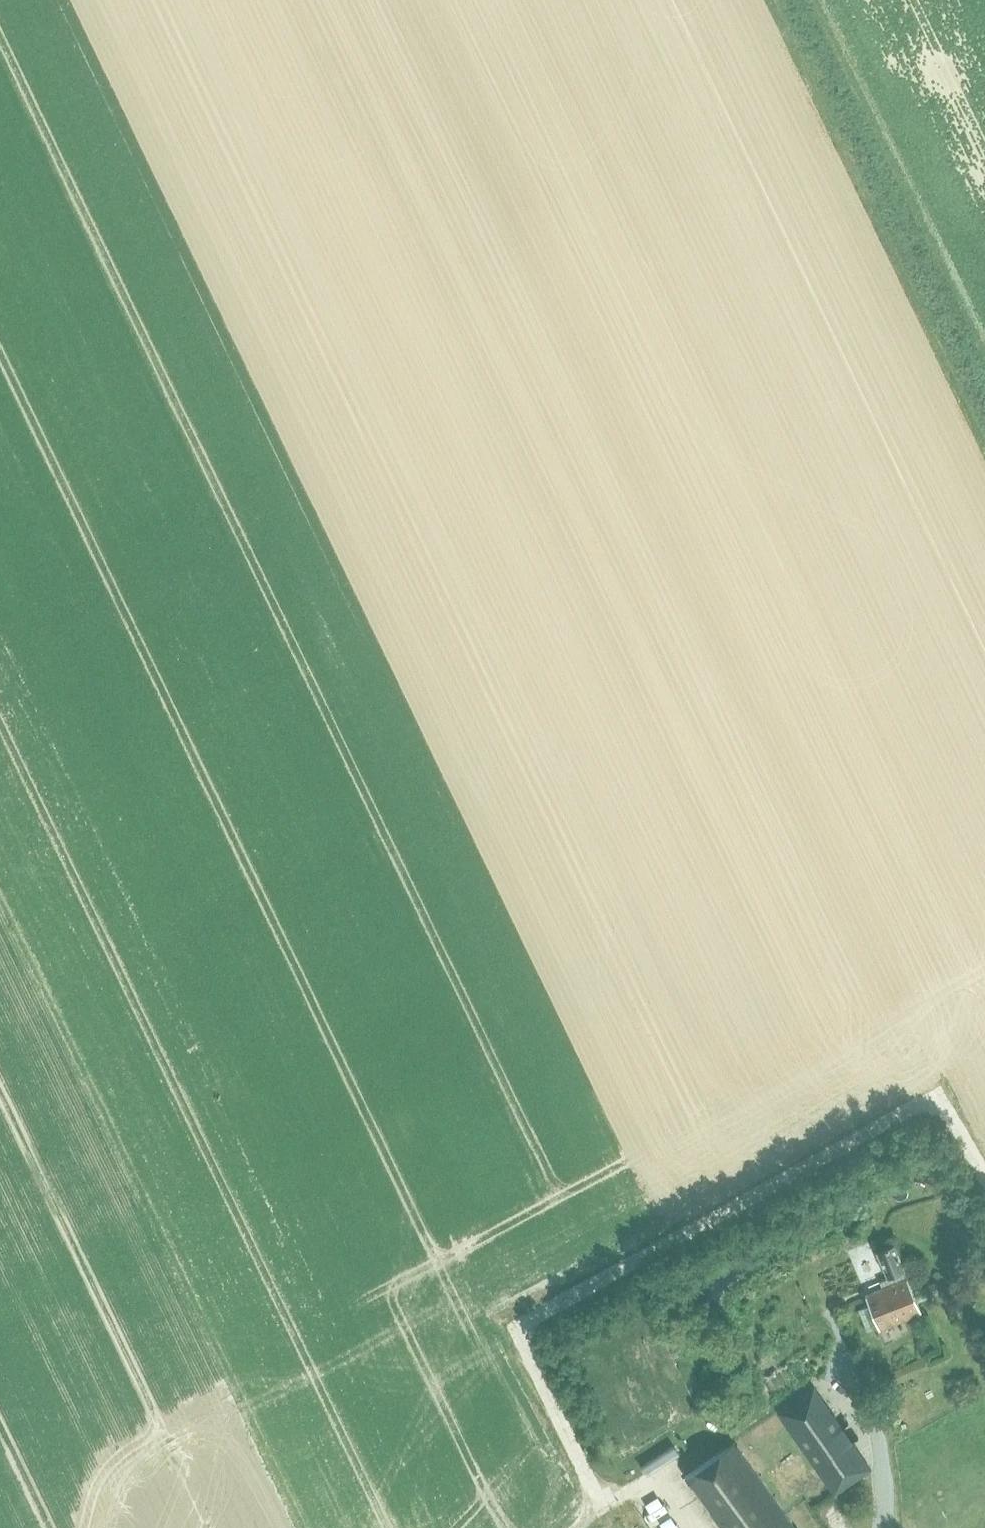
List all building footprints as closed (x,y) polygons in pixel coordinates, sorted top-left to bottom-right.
[(866,1295),(879,1328),(922,1310),(908,1278),(892,1237),(879,1242),(880,1244),(876,1246),(888,1277),(880,1280),(883,1288),(866,1295)] [(778,1411),(835,1494),(872,1469),(815,1386),(778,1411)] [(653,1458),(683,1438),(675,1427),(645,1447),(653,1458)] [(723,1527),(796,1527),(734,1442),(686,1476),(723,1527)]
